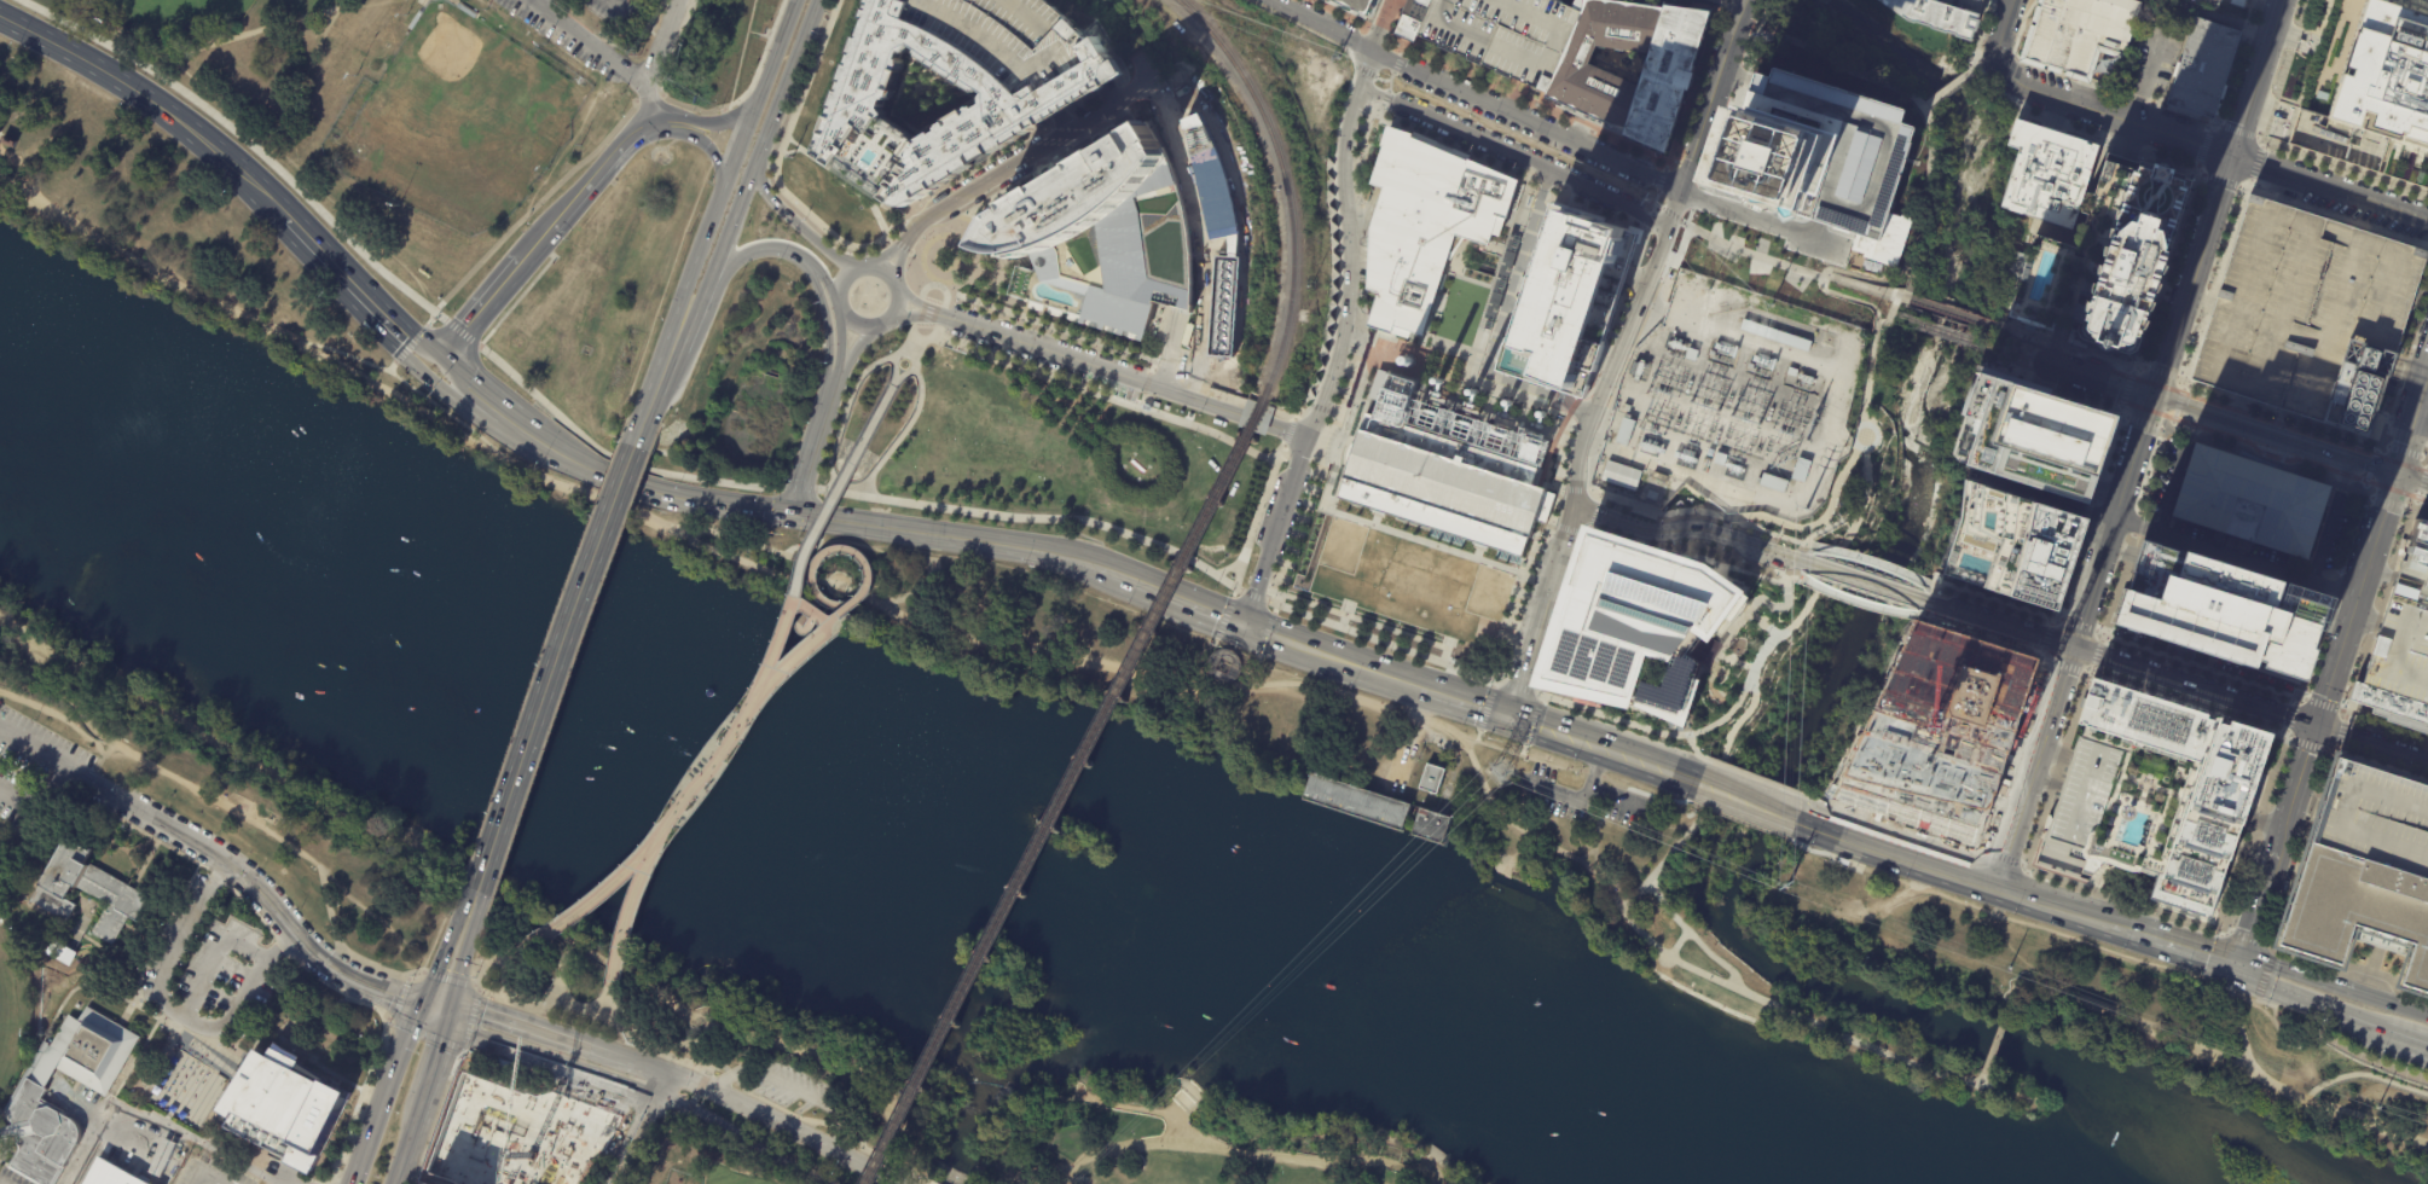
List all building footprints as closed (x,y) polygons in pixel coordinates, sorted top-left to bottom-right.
[(890,202),(894,203),(899,205),(904,204),(908,202),(912,199),(1057,112),(1102,86),(1122,74),(1113,59),(1111,60),(1106,54),(1105,54),(1099,45),(1099,43),(1097,42),(1094,36),(1088,41),(1084,37),(1066,18),(1049,2),(1046,0),(867,0),(815,152),(890,202)] [(1362,17),(1370,0),(1324,0),(1362,17)] [(1391,33),(1412,42),(1414,33),(1429,0),(1404,0),(1391,33)] [(1414,33),(1519,82),(1546,94),(1586,11),(1562,0),(1429,0),(1414,33)] [(1667,6),(1664,10),(1601,0),(1586,0),(1586,11),(1546,94),(1626,130),(1623,135),(1667,153),(1711,13),(1667,6)] [(1913,23),(1968,41),(1971,42),(1980,16),(1985,0),(1879,0),(1913,23)] [(2023,58),(2042,0),(2132,0),(2139,2),(2123,53),(2096,45),(2085,77),(2023,58)] [(2325,117),(2362,0),(2379,0),(2427,16),(2427,151),(2325,117)] [(475,19),(457,8),(459,5),(477,16),(475,19)] [(421,12),(424,14),(413,31),(410,29),(421,12)] [(2213,118),(2214,114),(2218,103),(2219,99),(2224,85),(2241,31),(2194,17),(2167,104),(2200,115),(2213,118)] [(1780,65),(1906,105),(1902,117),(1916,122),(1888,214),(1911,221),(1896,267),(1887,263),(1867,257),(1868,253),(1855,248),(1860,232),(1856,231),(1823,219),(1803,213),(1835,114),(1748,86),(1750,79),(1754,69),(1777,76),(1780,65)] [(1748,86),(1835,114),(1803,213),(1716,185),(1748,86)] [(2167,104),(2165,110),(2198,121),(2200,115),(2167,104)] [(1186,112),(1204,105),(1225,156),(1240,217),(1242,251),(1238,353),(1212,349),(1216,253),(1230,253),(1232,243),(1229,233),(1212,234),(1207,228),(1186,112)] [(973,250),(989,255),(1004,255),(1016,254),(1027,253),(1033,271),(1016,266),(1007,296),(1140,335),(1151,301),(1167,306),(1178,309),(1189,312),(1190,259),(1186,226),(1178,193),(1171,169),(1165,153),(1146,121),(1145,122),(1143,120),(1132,127),(1134,128),(1130,130),(1097,151),(1096,150),(1086,156),(1074,163),(1076,164),(1071,167),(1039,187),(1038,185),(1007,203),(1009,205),(992,216),(973,250)] [(2012,120),(2050,133),(2099,149),(2073,227),(2003,203),(2021,149),(2004,144),(2012,120)] [(1389,128),(1518,181),(1508,208),(1503,225),(1500,236),(1491,233),(1490,239),(1488,246),(1465,238),(1455,234),(1447,259),(1421,335),(1410,331),(1408,338),(1384,330),(1375,327),(1371,326),(1373,317),(1375,309),(1380,297),(1383,292),(1367,289),(1368,263),(1369,230),(1384,187),(1378,185),(1372,182),(1380,157),(1383,149),(1384,144),(1384,141),(1389,128)] [(13,147),(16,140),(0,135),(0,142),(13,147)] [(2099,149),(2117,155),(2134,159),(2150,166),(2151,163),(2156,164),(2157,163),(2160,162),(2162,163),(2165,164),(2166,166),(2166,167),(2171,169),(2169,172),(2191,178),(2137,349),(2128,353),(2116,348),(2115,348),(2107,344),(2100,348),(2098,342),(2088,338),(2081,336),(2078,327),(2071,325),(2070,329),(2059,325),(2053,323),(2051,331),(2007,317),(2020,277),(2034,234),(2068,245),(2073,227),(2099,149)] [(2248,193),(2426,249),(2393,355),(2388,368),(2368,436),(2189,379),(2212,306),(2248,193)] [(1500,365),(1564,385),(1586,393),(1626,273),(1639,233),(1553,204),(1500,365)] [(1868,253),(1867,257),(1862,256),(1864,253),(1850,249),(1856,231),(1860,232),(1855,248),(1868,253)] [(1465,238),(1450,260),(1447,259),(1455,234),(1465,238)] [(1508,236),(1519,239),(1518,242),(1516,249),(1506,282),(1503,289),(1493,321),(1490,330),(1489,332),(1478,329),(1508,236)] [(1744,320),(1813,343),(1809,353),(1740,330),(1744,320)] [(2070,329),(2065,342),(2085,349),(2087,341),(2088,338),(2081,336),(2078,327),(2071,325),(2070,329)] [(2087,341),(2096,344),(2096,347),(2098,349),(2099,350),(2103,352),(2105,350),(2107,348),(2115,352),(2116,348),(2107,344),(2100,348),(2098,342),(2088,338),(2087,341)] [(1690,349),(1699,352),(1696,362),(1686,359),(1690,349)] [(1790,368),(1800,371),(1797,378),(1787,375),(1790,368)] [(1366,413),(1356,445),(1354,454),(1350,463),(1339,498),(1378,511),(1479,544),(1522,557),(1528,538),(1530,532),(1532,522),(1545,526),(1554,494),(1545,492),(1546,489),(1538,487),(1536,486),(1541,470),(1540,470),(1549,441),(1413,399),(1418,381),(1389,371),(1387,373),(1378,370),(1373,383),(1369,397),(1381,401),(1377,417),(1366,413)] [(2103,455),(2094,483),(2087,504),(1969,466),(1983,420),(1966,416),(1981,372),(2015,384),(2082,406),(2115,417),(2103,455)] [(1636,423),(1628,447),(1616,443),(1624,418),(1626,419),(1627,416),(1632,417),(1630,420),(1636,423)] [(2307,558),(2331,484),(2192,440),(2168,513),(2307,558)] [(1356,445),(1351,443),(1349,446),(1346,452),(1345,457),(1345,462),(1350,463),(1356,445)] [(1719,453),(1728,457),(1725,468),(1715,464),(1719,453)] [(1792,478),(1800,458),(1812,463),(1804,484),(1796,481),(1795,486),(1791,484),(1792,478)] [(1705,460),(1711,463),(1709,470),(1702,466),(1705,460)] [(1609,462),(1642,472),(1636,492),(1603,481),(1609,462)] [(1784,494),(1760,486),(1761,486),(1757,484),(1758,478),(1762,480),(1764,474),(1787,482),(1784,494)] [(2086,521),(2084,529),(2057,613),(1942,574),(1961,518),(1965,480),(2086,521)] [(2418,521),(2427,524),(2427,724),(2359,702),(2418,521)] [(1722,644),(1756,596),(1716,567),(1593,528),(1548,669),(1541,690),(1569,696),(1640,713),(1641,709),(1687,729),(1692,731),(1708,683),(1700,680),(1705,666),(1710,667),(1719,655),(1725,646),(1722,644)] [(2113,622),(2299,681),(2320,616),(2325,600),(2139,544),(2134,557),(2113,622)] [(1926,623),(1838,795),(1971,837),(1981,826),(2035,658),(1926,623)] [(2093,684),(2215,724),(2264,739),(2238,814),(2226,851),(2207,910),(2160,894),(2165,877),(2098,855),(2091,878),(2034,860),(2058,788),(2069,758),(2093,684)] [(2336,759),(2277,945),(2339,964),(2352,924),(2412,944),(2399,986),(2427,995),(2427,788),(2336,759)] [(1429,765),(1445,771),(1437,795),(1420,789),(1429,765)] [(1379,793),(1392,796),(1408,801),(1402,820),(1404,822),(1402,830),(1302,796),(1311,770),(1379,793)] [(1435,811),(1439,813),(1451,817),(1443,842),(1412,832),(1420,807),(1435,811)] [(132,888),(150,898),(137,922),(129,918),(114,947),(92,935),(109,905),(75,886),(66,900),(76,906),(68,923),(31,902),(69,838),(93,852),(86,864),(91,866),(92,865),(132,888)] [(46,1090),(24,1076),(45,1041),(50,1045),(50,1046),(51,1047),(70,1016),(80,1022),(88,1008),(117,1025),(141,1039),(106,1098),(58,1070),(46,1090)] [(326,1086),(331,1089),(334,1085),(359,1097),(328,1160),(321,1157),(312,1177),(288,1165),(290,1161),(282,1156),(279,1161),(270,1156),(271,1153),(226,1127),(232,1118),(222,1110),(239,1083),(257,1050),(273,1058),(279,1045),(307,1060),(303,1066),(312,1070),(308,1076),(326,1086)] [(452,1114),(459,1116),(437,1174),(462,1183),(477,1183),(488,1154),(482,1151),(483,1147),(476,1144),(485,1121),(532,1138),(520,1171),(528,1173),(524,1183),(564,1183),(570,1167),(580,1171),(599,1122),(468,1073),(452,1114)] [(81,1143),(57,1183),(34,1183),(7,1168),(18,1150),(16,1139),(6,1142),(2,1143),(0,1131),(4,1130),(10,1128),(5,1112),(24,1076),(46,1090),(41,1099),(64,1113),(63,1115),(73,1121),(77,1125),(81,1131),(82,1138),(81,1143)] [(486,1170),(518,1179),(534,1123),(502,1114),(486,1170)] [(98,1155),(150,1183),(82,1183),(98,1155)]
